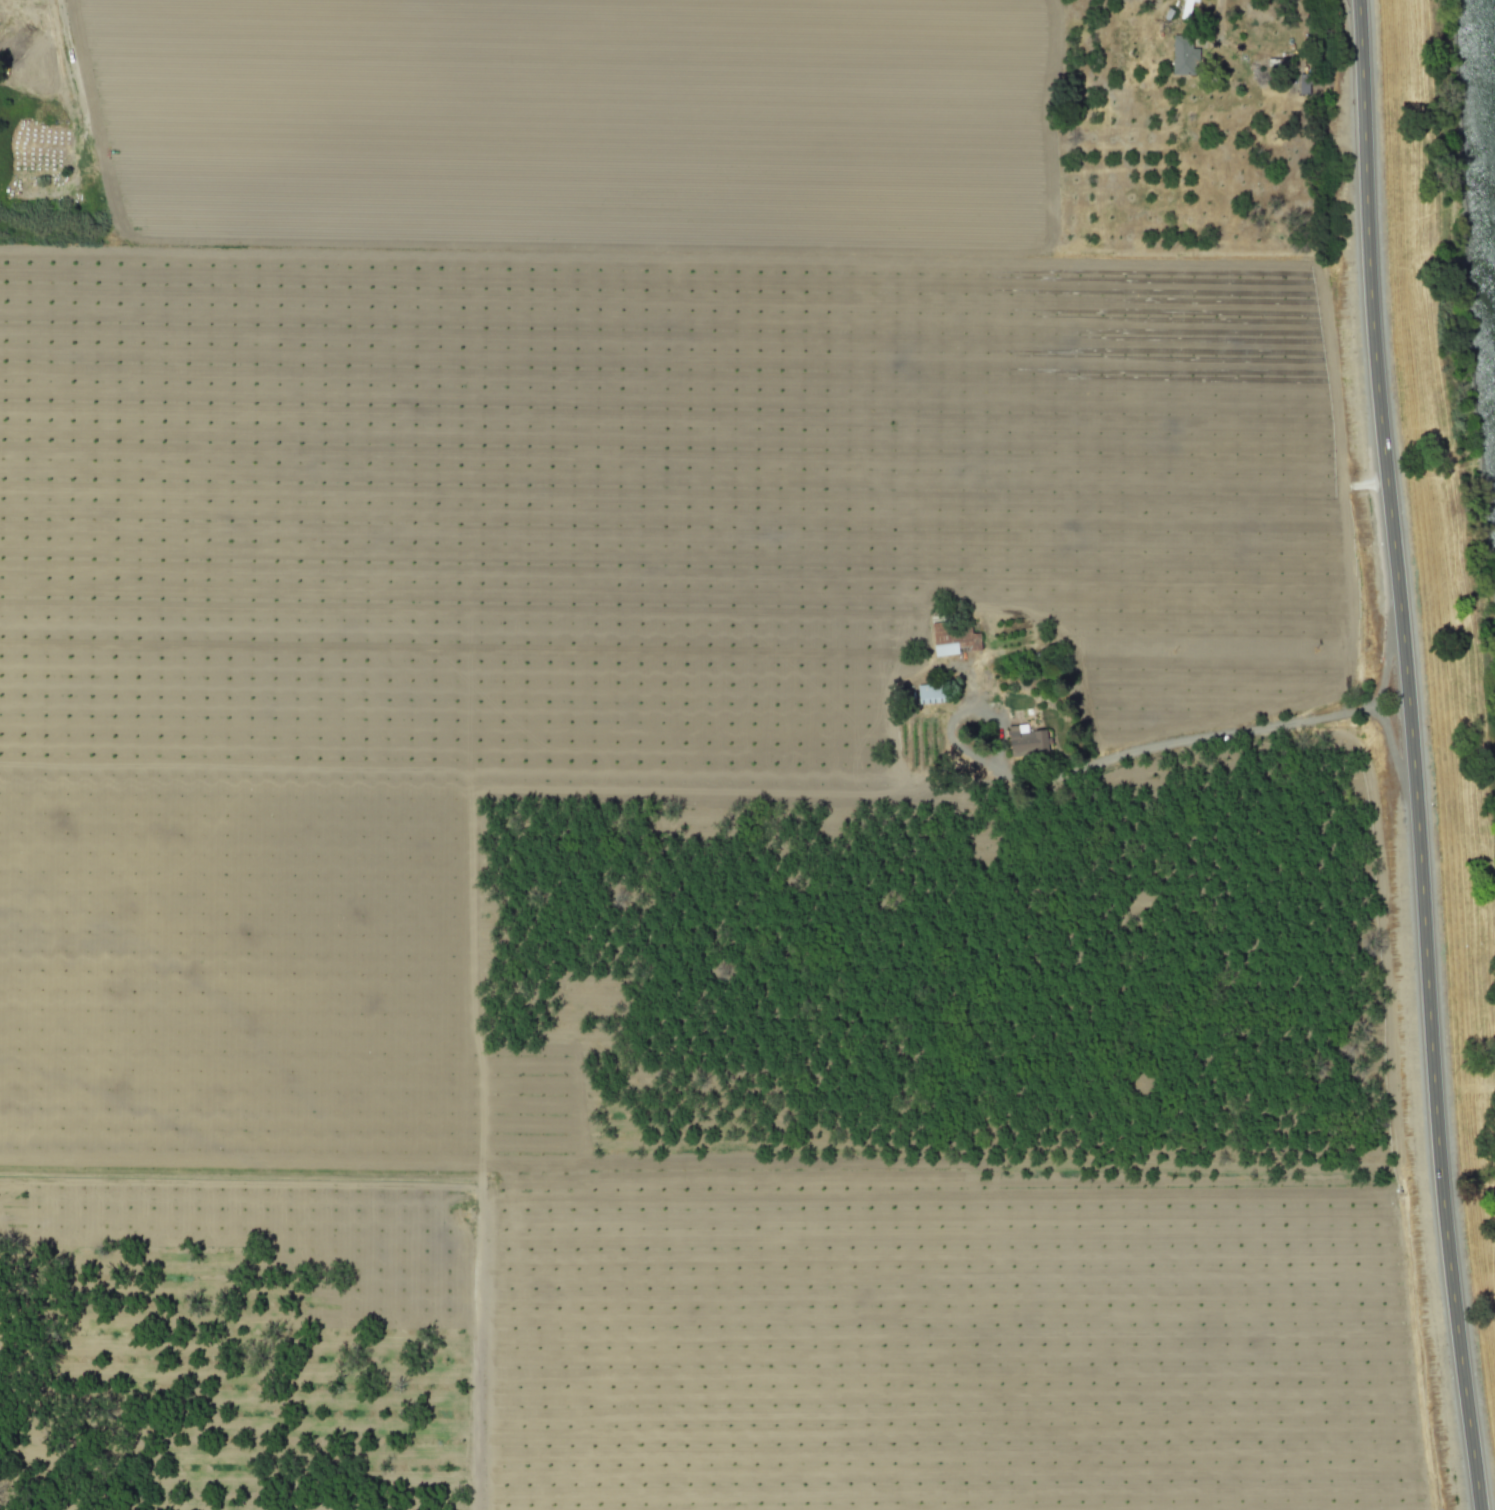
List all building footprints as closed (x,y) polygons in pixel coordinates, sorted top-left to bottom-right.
[(1197,49),(1191,48),(1191,35),(1173,35),(1172,74),(1196,75),(1197,49)] [(958,654),(958,651),(980,648),(979,633),(971,633),(970,622),(931,626),(934,656),(958,654)] [(1045,730),(1018,733),(1017,726),(1008,727),(1011,756),(1052,751),(1050,737),(1046,738),(1045,730)]
